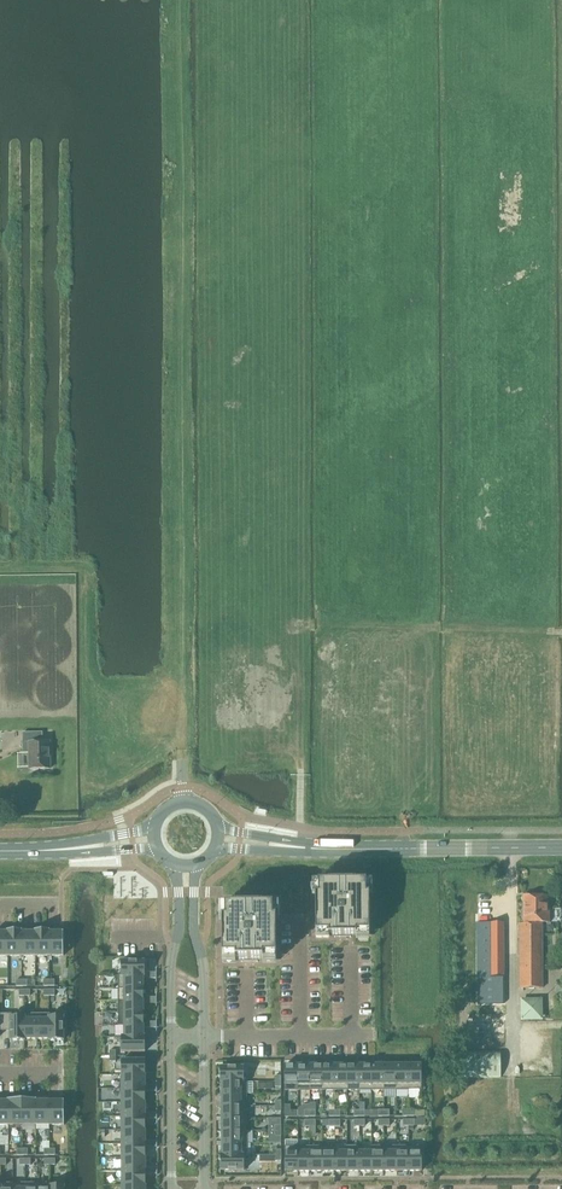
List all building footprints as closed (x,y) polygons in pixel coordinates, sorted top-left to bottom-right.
[(42,733),(23,733),(23,747),(29,747),(30,769),(32,769),(33,771),(38,770),(39,769),(50,769),(50,742),(42,742),(42,733)] [(319,895),(315,895),(316,933),(329,933),(329,936),(357,936),(357,933),(369,933),(369,895),(366,895),(366,882),(319,882),(319,895)] [(525,923),(520,923),(520,988),(543,988),(542,922),(550,922),(550,907),(548,907),(548,896),(524,896),(525,923)] [(225,920),(222,920),(222,958),(235,957),(235,961),(263,961),(263,957),(276,957),(276,920),(273,920),(273,907),(225,907),(225,920)] [(478,1009),(504,1009),(504,923),(477,923),(478,1009)] [(49,932),(50,932),(50,930),(34,931),(34,932),(35,932),(35,956),(49,956),(49,932)] [(21,932),(22,932),(22,931),(7,931),(7,932),(8,956),(21,956),(21,932)] [(35,932),(34,932),(22,932),(21,932),(21,956),(35,956),(35,932)] [(63,932),(50,932),(49,932),(49,956),(63,956),(63,932)] [(145,961),(121,961),(121,975),(121,976),(143,976),(143,979),(151,979),(150,973),(145,973),(145,961)] [(121,975),(118,975),(118,988),(124,988),(143,988),(143,979),(143,976),(121,976),(121,975)] [(124,988),(118,988),(118,1000),(124,1000),(143,1000),(143,1003),(151,1003),(151,997),(143,997),(143,988),(124,988)] [(522,1020),(543,1020),(543,998),(522,999),(522,1020)] [(124,1000),(118,1000),(118,1013),(124,1013),(143,1013),(143,1003),(143,1000),(124,1000)] [(124,1013),(118,1013),(118,1025),(124,1025),(143,1025),(144,1028),(151,1028),(151,1022),(143,1022),(143,1013),(124,1013)] [(24,1017),(12,1017),(12,1014),(2,1014),(2,1031),(10,1031),(10,1041),(25,1040),(25,1039),(24,1039),(24,1017)] [(37,1039),(37,1014),(24,1014),(24,1017),(24,1039),(25,1039),(37,1039)] [(49,1017),(50,1017),(50,1014),(37,1014),(37,1039),(48,1039),(49,1039),(49,1017)] [(64,1017),(50,1017),(49,1017),(49,1039),(48,1039),(48,1040),(64,1040),(64,1017)] [(143,1025),(124,1025),(124,1037),(144,1037),(144,1028),(143,1025)] [(124,1037),(121,1037),(121,1052),(145,1052),(145,1037),(144,1037),(124,1037)] [(454,1078),(502,1077),(501,1051),(453,1052),(454,1078)] [(121,1060),(121,1075),(145,1075),(145,1060),(121,1060)] [(298,1085),(297,1065),(284,1065),(284,1085),(297,1085),(298,1085)] [(310,1090),(310,1065),(297,1065),(298,1085),(297,1085),(297,1090),(310,1090)] [(322,1090),(322,1065),(310,1065),(310,1090),(322,1090)] [(334,1090),(334,1065),(322,1065),(322,1090),(334,1090)] [(347,1090),(347,1065),(334,1065),(334,1090),(347,1090)] [(359,1090),(359,1065),(347,1065),(347,1090),(359,1090)] [(371,1090),(371,1065),(359,1065),(359,1090),(371,1090)] [(384,1090),(384,1065),(371,1065),(371,1090),(384,1090)] [(396,1090),(396,1065),(384,1065),(384,1090),(396,1090)] [(408,1090),(408,1065),(396,1065),(396,1090),(408,1090)] [(421,1090),(421,1065),(408,1065),(408,1090),(421,1090)] [(220,1082),(222,1082),(222,1081),(244,1081),(244,1080),(244,1067),(220,1067),(220,1082)] [(145,1086),(145,1075),(121,1075),(121,1089),(145,1089),(145,1092),(151,1091),(151,1086),(145,1086)] [(247,1080),(244,1080),(244,1081),(222,1081),(222,1082),(222,1094),(247,1094),(247,1080)] [(145,1102),(145,1092),(145,1089),(121,1089),(121,1102),(145,1102)] [(247,1106),(247,1094),(222,1094),(222,1106),(247,1106)] [(22,1125),(22,1100),(7,1100),(7,1101),(8,1101),(8,1125),(22,1125)] [(36,1101),(37,1101),(37,1100),(22,1100),(22,1125),(36,1125),(36,1101)] [(7,1101),(0,1101),(0,1125),(8,1125),(8,1101),(7,1101)] [(49,1125),(49,1101),(37,1101),(36,1101),(36,1125),(49,1125)] [(64,1101),(49,1101),(49,1125),(64,1125),(64,1101)] [(145,1113),(145,1102),(121,1102),(121,1116),(145,1116),(145,1119),(151,1119),(151,1113),(145,1113)] [(247,1118),(247,1106),(222,1106),(222,1118),(247,1118)] [(145,1130),(145,1119),(145,1116),(121,1116),(122,1130),(145,1130)] [(247,1131),(247,1118),(222,1118),(222,1131),(247,1131)] [(145,1141),(145,1130),(122,1130),(122,1144),(145,1144),(145,1146),(151,1146),(151,1141),(145,1141)] [(247,1143),(247,1131),(222,1131),(222,1143),(247,1143)] [(247,1156),(247,1143),(222,1143),(222,1155),(222,1156),(244,1156),(247,1156)] [(145,1157),(145,1146),(145,1144),(122,1144),(122,1157),(145,1157)] [(298,1171),(298,1146),(285,1146),(285,1171),(298,1171)] [(310,1171),(310,1146),(298,1146),(298,1171),(310,1171)] [(322,1171),(322,1146),(310,1146),(310,1171),(322,1171)] [(335,1152),(335,1146),(322,1146),(322,1171),(335,1171),(335,1152)] [(359,1152),(360,1152),(360,1146),(346,1146),(346,1152),(347,1152),(347,1171),(359,1171),(359,1152)] [(384,1171),(384,1146),(371,1146),(371,1152),(372,1152),(372,1171),(384,1171)] [(396,1171),(396,1146),(384,1146),(384,1171),(396,1171)] [(409,1171),(408,1146),(396,1146),(396,1171),(409,1171)] [(422,1146),(408,1146),(409,1171),(422,1171),(422,1146)] [(347,1152),(346,1152),(335,1152),(335,1171),(347,1171),(347,1152)] [(372,1152),(371,1152),(360,1152),(359,1152),(359,1171),(372,1171),(372,1152)] [(244,1170),(244,1156),(222,1156),(222,1155),(220,1155),(220,1170),(244,1170)] [(145,1168),(145,1157),(122,1157),(122,1171),(145,1171),(145,1174),(151,1174),(151,1168),(145,1168)] [(145,1185),(145,1174),(145,1171),(122,1171),(122,1185),(145,1185)]
